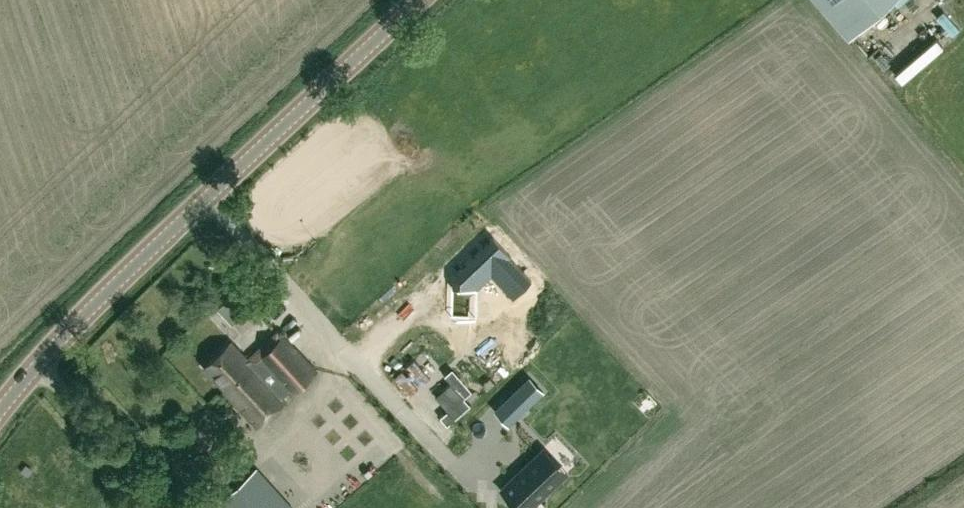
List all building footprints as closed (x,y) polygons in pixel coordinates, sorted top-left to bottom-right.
[(845,28),(877,0),(821,0),(845,28)] [(944,0),(942,0),(928,11),(920,0),(891,0),(860,24),(878,47),(892,36),(911,59),(921,52),(926,59),(963,28),(963,25),(944,0)] [(384,233),(396,221),(388,213),(376,226),(384,233)] [(469,286),(482,269),(507,288),(521,268),(475,234),(442,279),(449,324),(474,320),(469,286)] [(258,424),(285,399),(232,342),(206,366),(227,388),(225,390),(258,424)] [(543,391),(529,376),(506,399),(520,413),(543,391)] [(491,481),(518,452),(504,439),(497,447),(488,440),(497,430),(447,384),(418,416),(434,431),(436,429),(491,481)] [(501,489),(520,507),(530,507),(561,478),(537,454),(501,489)] [(257,468),(248,476),(252,480),(233,496),(230,492),(221,500),(228,507),(293,507),(257,468)]
